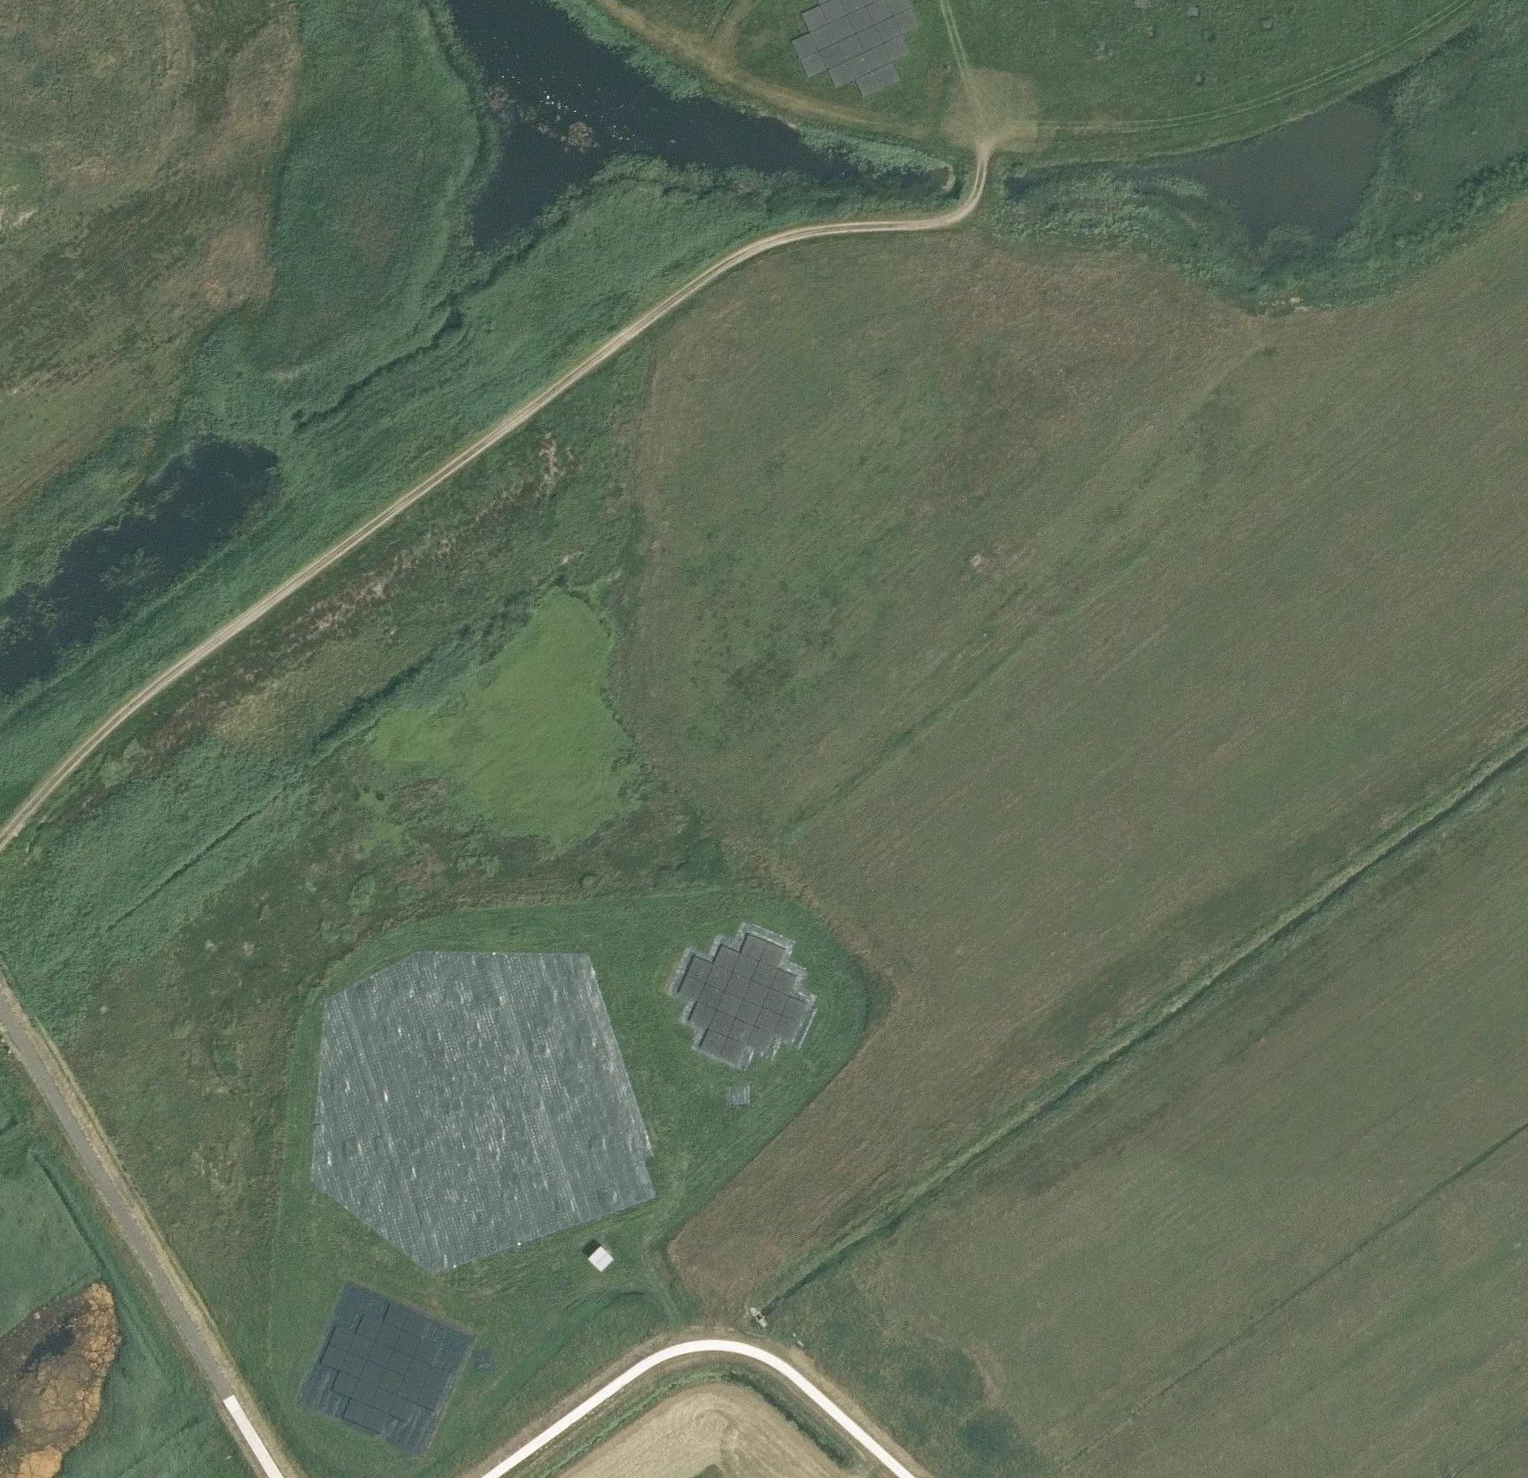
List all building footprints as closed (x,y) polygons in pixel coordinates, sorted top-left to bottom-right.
[(819,4),(800,12),(809,31),(791,40),(808,77),(827,68),(835,87),(854,78),(863,97),(900,79),(891,61),(910,52),(901,33),(920,24),(908,0),(817,0),(819,4)] [(713,962),(694,954),(678,992),(697,1000),(689,1019),(708,1027),(700,1046),(738,1062),(746,1043),(765,1051),(773,1032),(792,1040),(808,1002),(789,994),(797,975),(778,967),(786,948),(748,932),(740,951),(721,943),(713,962)] [(600,1243),(588,1255),(600,1267),(613,1255),(600,1243)] [(428,1321),(390,1305),(382,1324),(363,1316),(355,1335),(337,1327),(321,1365),(340,1373),(332,1392),(351,1400),(343,1419),(380,1435),(388,1416),(407,1424),(415,1405),(434,1413),(450,1375),(431,1367),(439,1348),(420,1340),(428,1321)]
